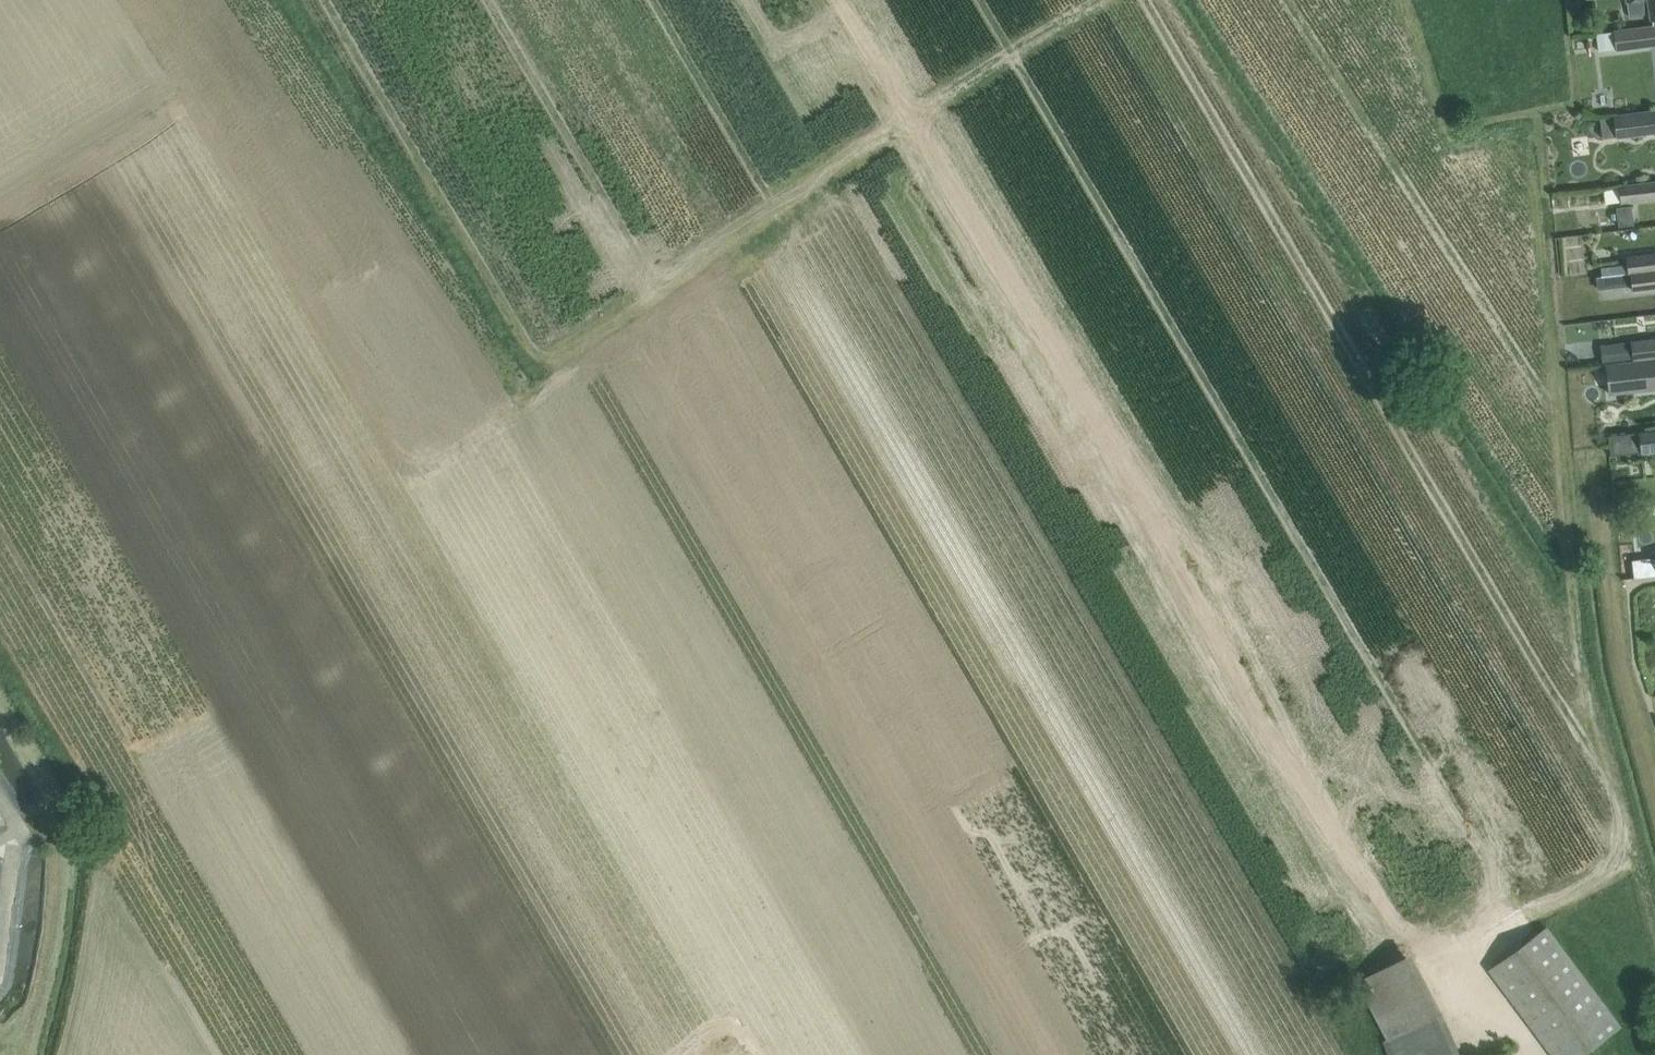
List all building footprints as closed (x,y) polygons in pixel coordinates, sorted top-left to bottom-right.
[(1629,16),(1646,14),(1643,0),(1626,0),(1629,16)] [(1649,20),(1654,19),(1654,0),(1647,0),(1649,20)] [(1611,34),(1614,52),(1654,47),(1654,24),(1649,25),(1611,30),(1611,34)] [(1613,112),(1616,136),(1654,131),(1654,107),(1613,112)] [(1616,201),(1654,196),(1654,181),(1614,187),(1616,201)] [(1631,205),(1616,207),(1618,227),(1634,225),(1631,205)] [(1624,258),(1626,273),(1654,269),(1654,254),(1624,258)] [(1602,276),(1594,276),(1596,290),(1630,285),(1631,293),(1654,290),(1654,269),(1626,273),(1602,276)] [(1603,364),(1654,358),(1654,338),(1601,344),(1603,364)] [(1603,364),(1607,395),(1654,389),(1654,358),(1603,364)] [(1640,432),(1642,452),(1654,450),(1654,430),(1640,432)] [(1636,577),(1654,575),(1654,557),(1634,560),(1636,577)] [(1553,1054),(1580,1054),(1620,1025),(1546,927),(1489,970),(1553,1054)] [(1383,1042),(1388,1054),(1425,1054),(1413,1027),(1387,1040),(1383,1042)]
